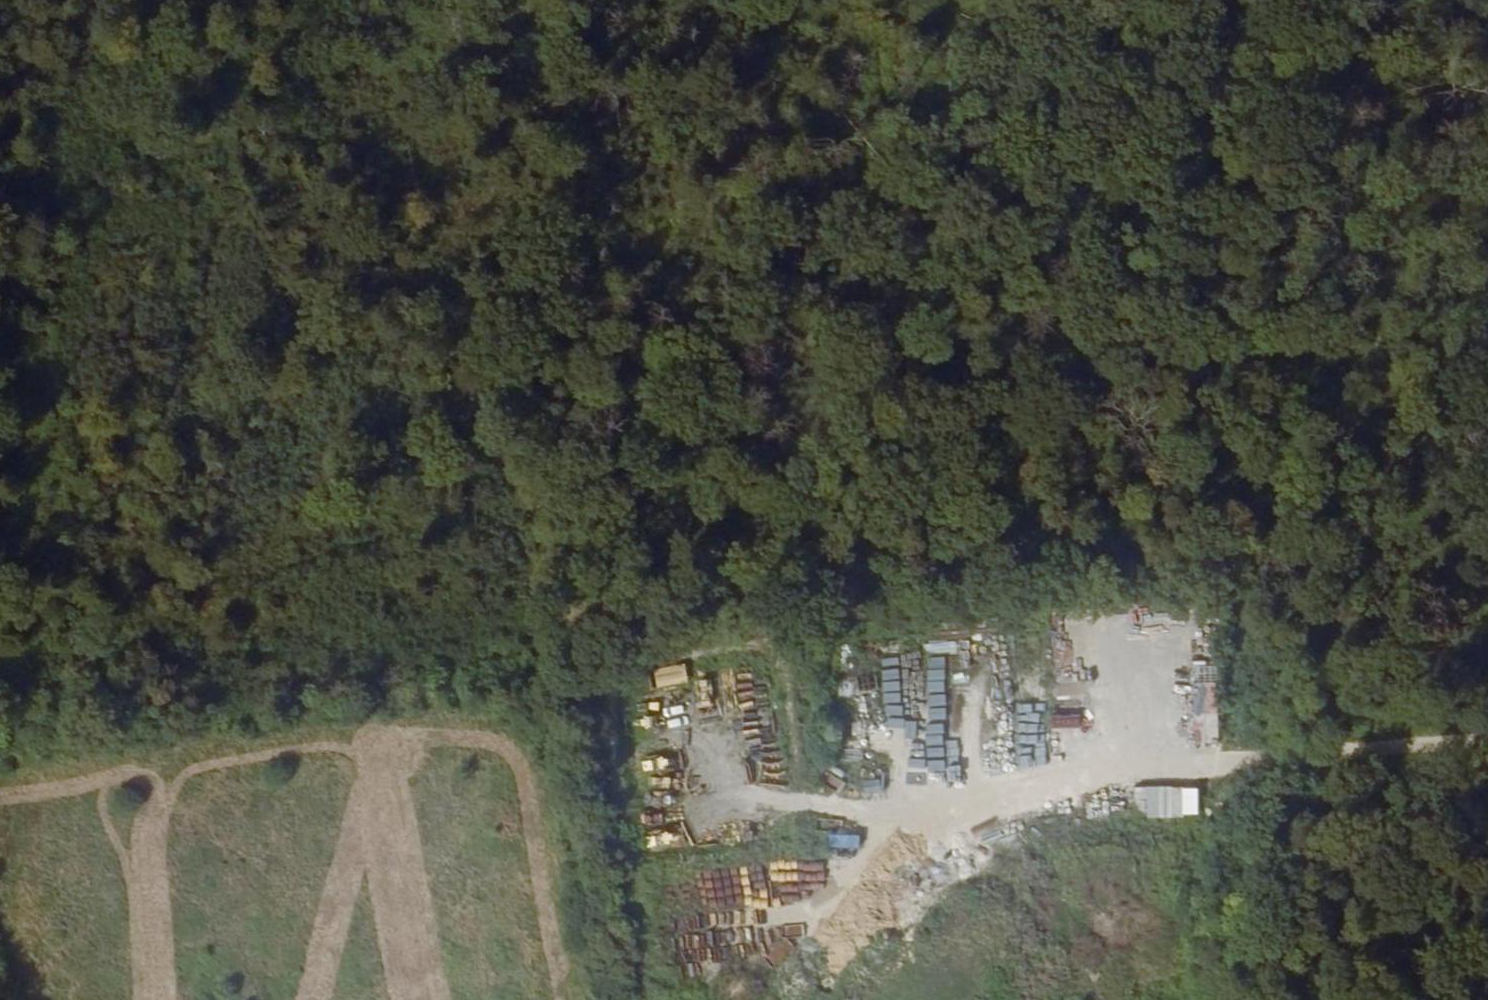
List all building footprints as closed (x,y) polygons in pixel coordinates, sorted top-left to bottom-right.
[(686,666),(655,669),(656,687),(688,684),(686,666)] [(1216,684),(1195,684),(1196,714),(1216,713),(1216,684)] [(1081,736),(1083,719),(1054,716),(1052,733),(1081,736)] [(848,880),(848,847),(860,847),(860,831),(830,832),(831,881),(848,880)] [(910,882),(914,900),(928,897),(924,879),(910,882)] [(830,906),(834,888),(803,881),(799,899),(830,906)]
